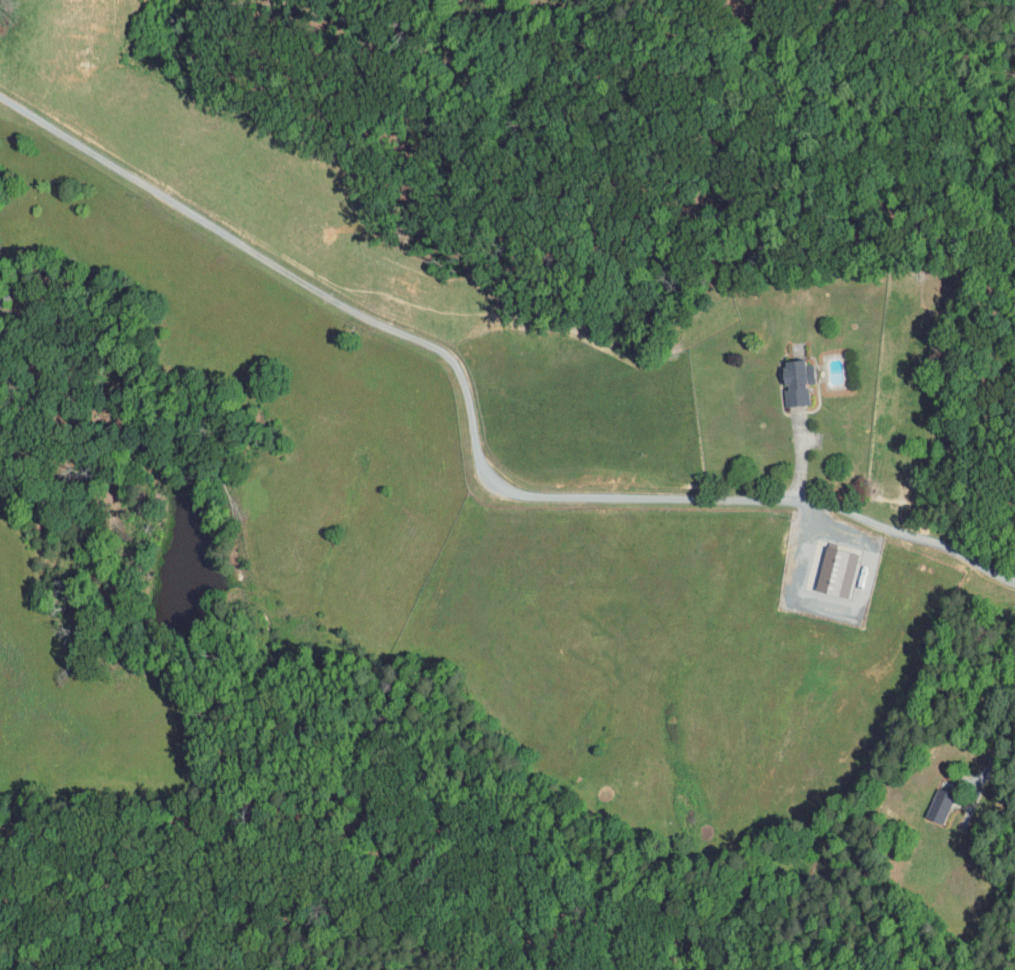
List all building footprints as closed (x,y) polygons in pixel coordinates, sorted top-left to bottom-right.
[(795,399),(793,378),(801,377),(799,359),(791,359),(790,354),(768,356),(771,384),(770,384),(772,401),(795,399)] [(836,594),(847,549),(813,540),(802,585),(836,594)] [(912,812),(930,820),(941,790),(924,783),(912,812)]
